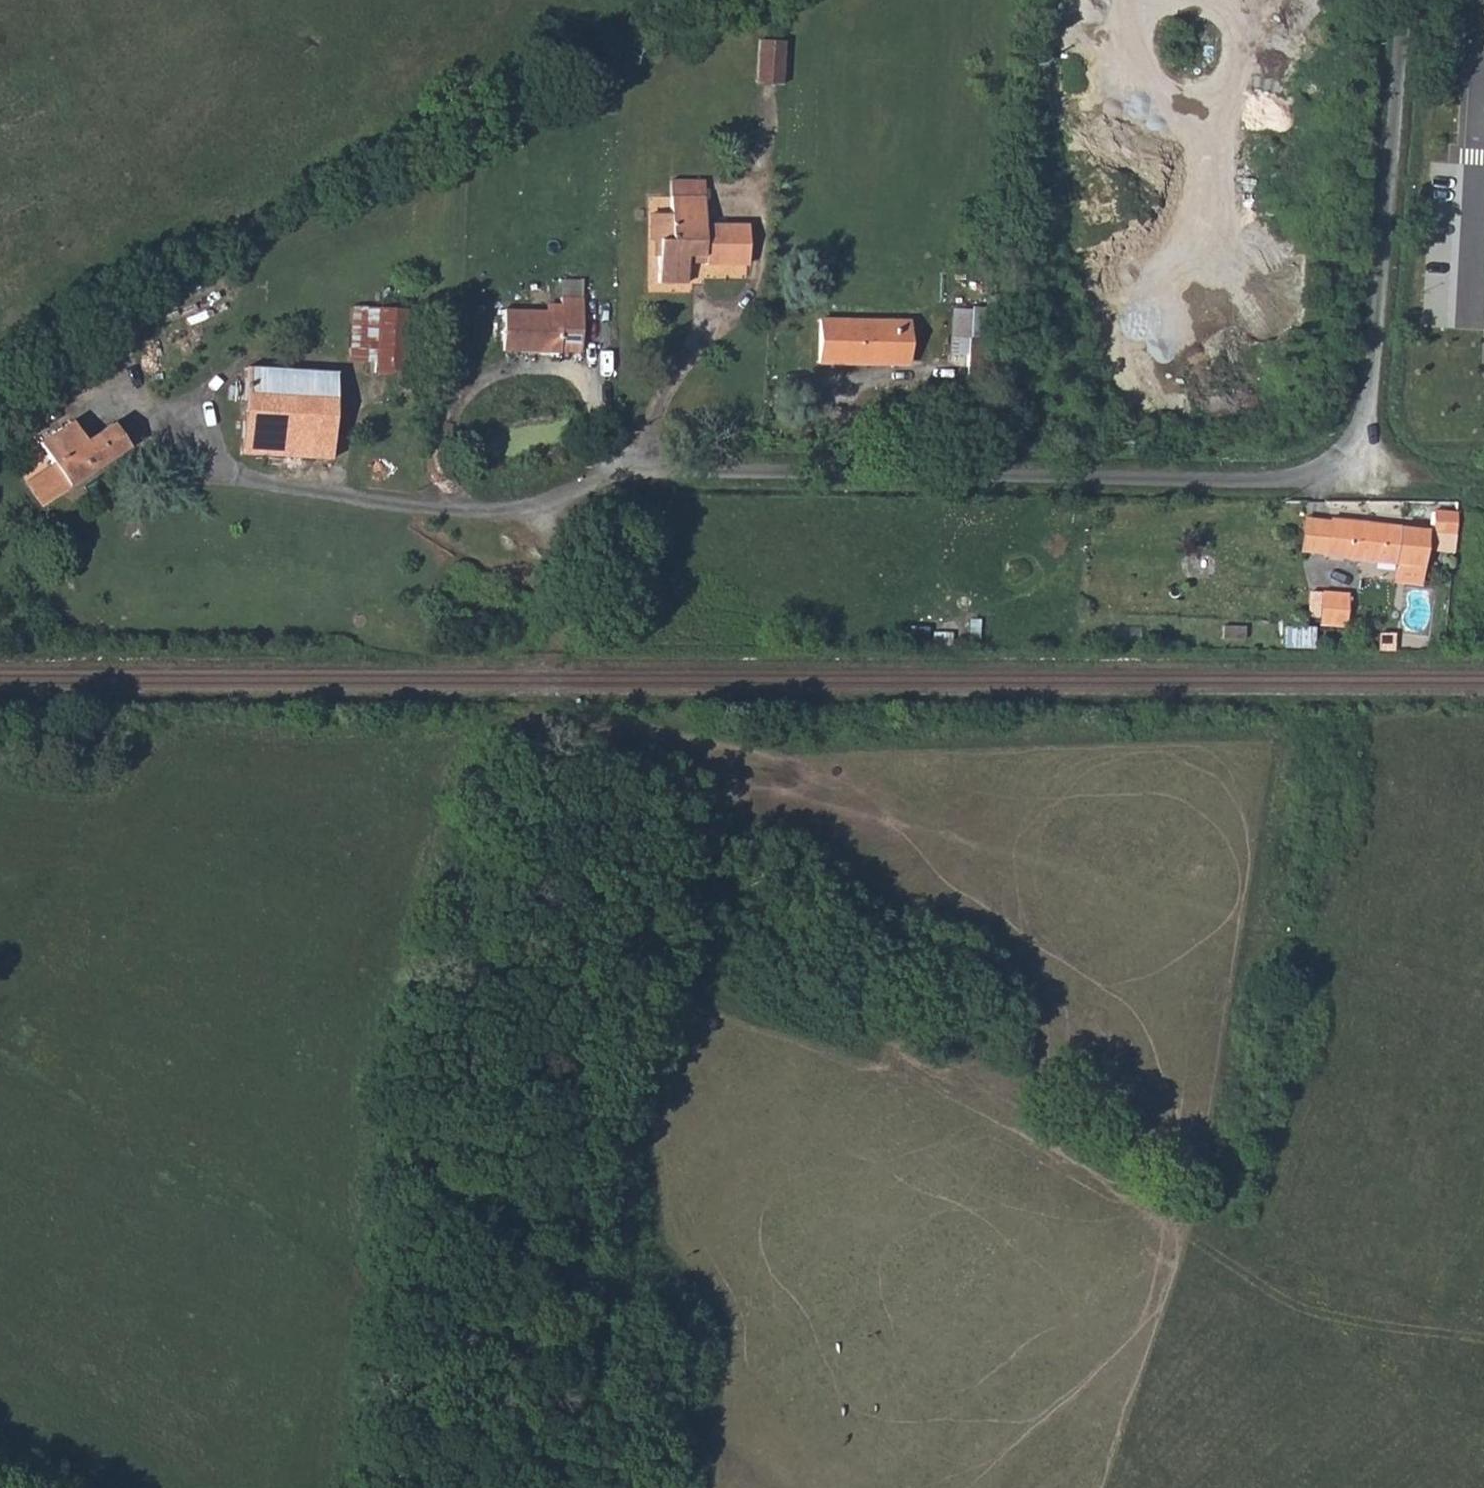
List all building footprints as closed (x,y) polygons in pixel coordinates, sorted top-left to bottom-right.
[(775,87),(776,47),(751,47),(748,86),(775,87)] [(1364,106),(1363,124),(1374,125),(1375,107),(1364,106)] [(655,279),(688,280),(688,251),(704,251),(704,265),(745,266),(744,222),(703,222),(703,195),(667,194),(666,239),(656,239),(655,279)] [(499,314),(499,355),(579,356),(578,301),(555,301),(555,307),(544,307),(544,315),(499,314)] [(959,339),(987,340),(988,309),(961,308),(959,339)] [(816,361),(907,365),(909,320),(819,315),(816,361)] [(338,372),(362,373),(362,390),(387,390),(387,320),(338,319),(338,372)] [(959,339),(958,389),(985,390),(987,340),(959,339)] [(220,465),(312,470),(317,382),(226,379),(220,465)] [(23,448),(53,493),(114,454),(99,431),(70,447),(55,427),(23,448)] [(1428,549),(1451,551),(1455,509),(1432,507),(1428,549)] [(1300,518),(1297,549),(1324,551),(1326,520),(1300,518)] [(1422,526),(1327,518),(1326,520),(1324,551),(1324,553),(1390,558),(1388,582),(1417,584),(1422,526)] [(1316,622),(1345,623),(1347,593),(1307,591),(1306,612),(1317,613),(1316,622)] [(1394,633),(1378,633),(1378,650),(1394,650),(1394,633)]
